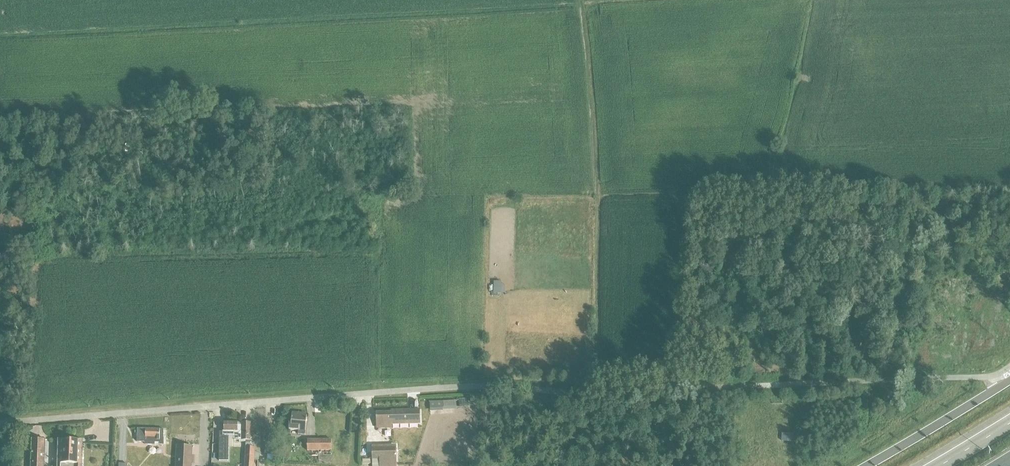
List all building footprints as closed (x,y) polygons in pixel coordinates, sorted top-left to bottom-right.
[(998,252),(999,258),(1009,255),(1009,249),(998,252)] [(698,267),(698,272),(701,272),(700,278),(712,279),(713,269),(709,268),(710,264),(702,263),(701,267),(698,267)] [(494,281),(494,293),(506,293),(506,286),(502,286),(502,282),(494,281)] [(392,412),(376,412),(377,429),(393,428),(393,425),(421,424),(420,410),(392,410),(392,412)] [(290,422),(289,430),(299,431),(299,434),(306,435),(307,415),(293,414),(292,422),(290,422)] [(223,432),(219,432),(219,460),(229,460),(229,447),(233,447),(233,440),(239,440),(239,442),(250,442),(250,441),(251,441),(251,439),(258,432),(251,426),(251,423),(242,423),(242,425),(238,425),(238,422),(224,422),(224,431),(223,431),(223,432)] [(164,430),(138,429),(138,442),(145,442),(145,445),(164,445),(165,438),(164,438),(164,430)] [(786,434),(786,441),(794,442),(794,434),(786,434)] [(265,443),(265,455),(275,455),(276,444),(275,443),(275,437),(268,436),(268,443),(265,443)] [(31,465),(44,465),(45,440),(32,439),(31,465)] [(332,439),(308,440),(308,457),(319,457),(319,464),(332,464),(332,439)] [(58,465),(82,465),(83,441),(59,440),(58,465)] [(245,465),(254,465),(255,458),(259,458),(259,453),(258,453),(258,452),(255,452),(255,447),(254,447),(254,443),(250,443),(250,442),(246,442),(245,465)] [(372,446),(372,460),(380,459),(380,465),(397,465),(396,445),(372,446)] [(177,465),(192,465),(192,463),(194,463),(194,456),(192,455),(192,446),(178,446),(177,465)]
